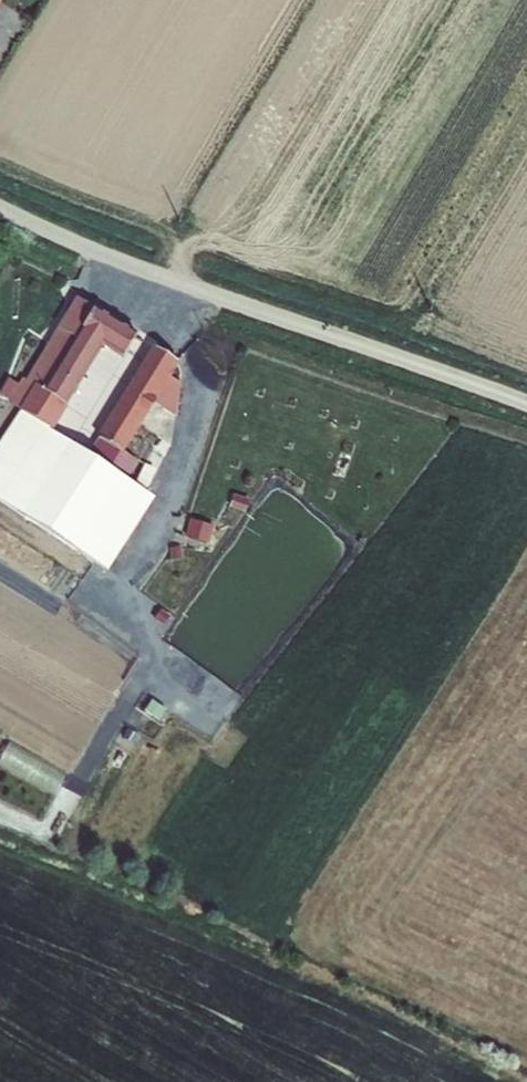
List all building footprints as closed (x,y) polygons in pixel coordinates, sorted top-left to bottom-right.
[(76,295),(7,402),(20,410),(53,430),(67,406),(66,406),(104,345),(123,358),(136,334),(127,329),(128,327),(122,324),(121,325),(107,316),(108,314),(102,311),(101,313),(93,307),(94,306),(76,295)] [(99,437),(123,452),(154,404),(177,418),(182,382),(171,377),(180,361),(153,344),(96,436),(99,437)] [(20,410),(0,442),(0,502),(107,572),(156,497),(136,484),(128,479),(89,454),(20,410)] [(99,437),(89,454),(128,479),(138,461),(123,452),(99,437)] [(144,464),(136,484),(146,489),(156,469),(144,464)] [(249,500),(233,495),(229,508),(245,513),(249,500)] [(214,526),(191,520),(185,537),(209,544),(214,526)] [(180,547),(169,549),(171,559),(182,557),(180,547)] [(166,710),(151,700),(145,710),(159,721),(166,710)] [(139,736),(128,730),(123,738),(133,745),(139,736)] [(9,742),(0,758),(0,766),(55,796),(67,774),(9,742)]
